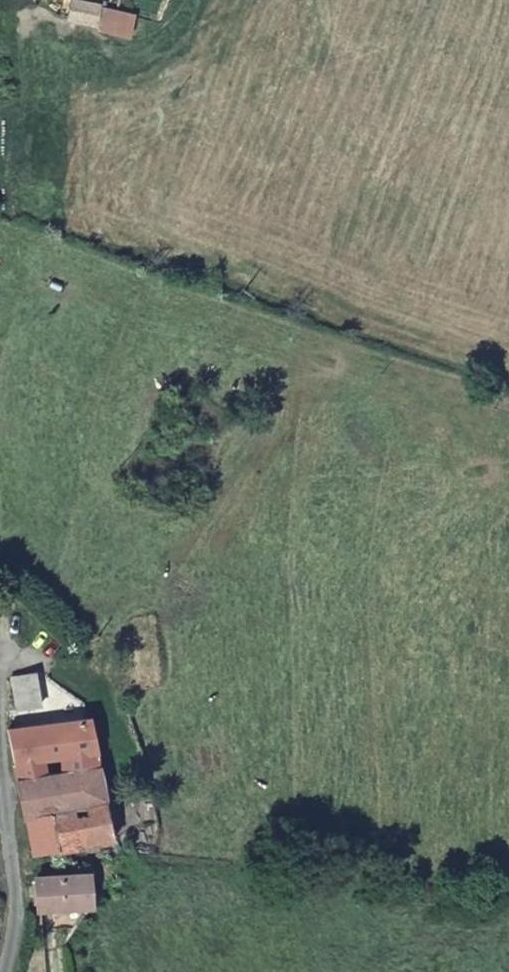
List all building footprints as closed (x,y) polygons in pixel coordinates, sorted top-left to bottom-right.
[(67,18),(98,25),(102,7),(75,0),(72,0),(67,18)] [(54,810),(63,848),(115,839),(90,716),(42,723),(35,672),(14,675),(18,705),(7,707),(8,718),(26,816),(54,810)] [(33,854),(63,848),(54,810),(26,816),(33,854)] [(40,907),(92,902),(90,872),(37,876),(40,907)]
